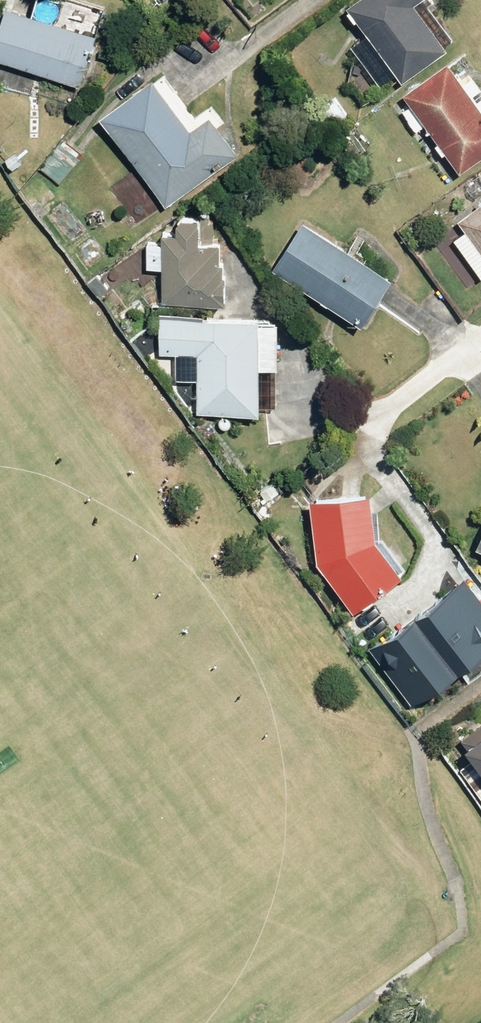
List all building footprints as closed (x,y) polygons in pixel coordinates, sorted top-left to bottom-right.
[(81,87),(106,7),(84,0),(35,0),(29,17),(0,7),(0,61),(81,87)] [(342,7),(362,35),(349,45),(356,55),(348,86),(361,107),(445,53),(414,5),(422,0),(352,0),(342,7)] [(387,108),(444,185),(480,158),(480,91),(469,74),(457,83),(444,65),(387,108)] [(156,74),(96,119),(164,208),(235,154),(216,129),(224,123),(210,105),(191,120),(156,74)] [(351,112),(335,93),(314,110),(330,129),(351,112)] [(84,151),(62,136),(38,172),(61,186),(84,151)] [(456,222),(464,233),(452,242),(479,280),(480,279),(480,205),(456,222)] [(160,271),(159,305),(224,308),(226,260),(218,259),(219,244),(212,243),(213,217),(173,216),(172,235),(159,234),(158,246),(145,245),(144,271),(160,271)] [(388,280),(300,225),(269,273),(358,328),(388,280)] [(93,234),(76,250),(92,269),(110,253),(93,234)] [(254,409),(272,410),(272,400),(288,400),(290,371),(274,370),(276,321),(157,315),(155,356),(175,357),(174,381),(196,382),(194,415),(254,418),(254,409)] [(368,495),(308,498),(313,567),(350,617),(407,575),(380,538),(372,543),(368,495)] [(470,542),(480,548),(480,523),(470,542)] [(413,602),(456,659),(480,641),(480,610),(453,573),(413,602)] [(448,663),(405,607),(357,642),(399,699),(448,663)] [(454,743),(468,762),(457,770),(480,801),(480,723),(454,743)]
